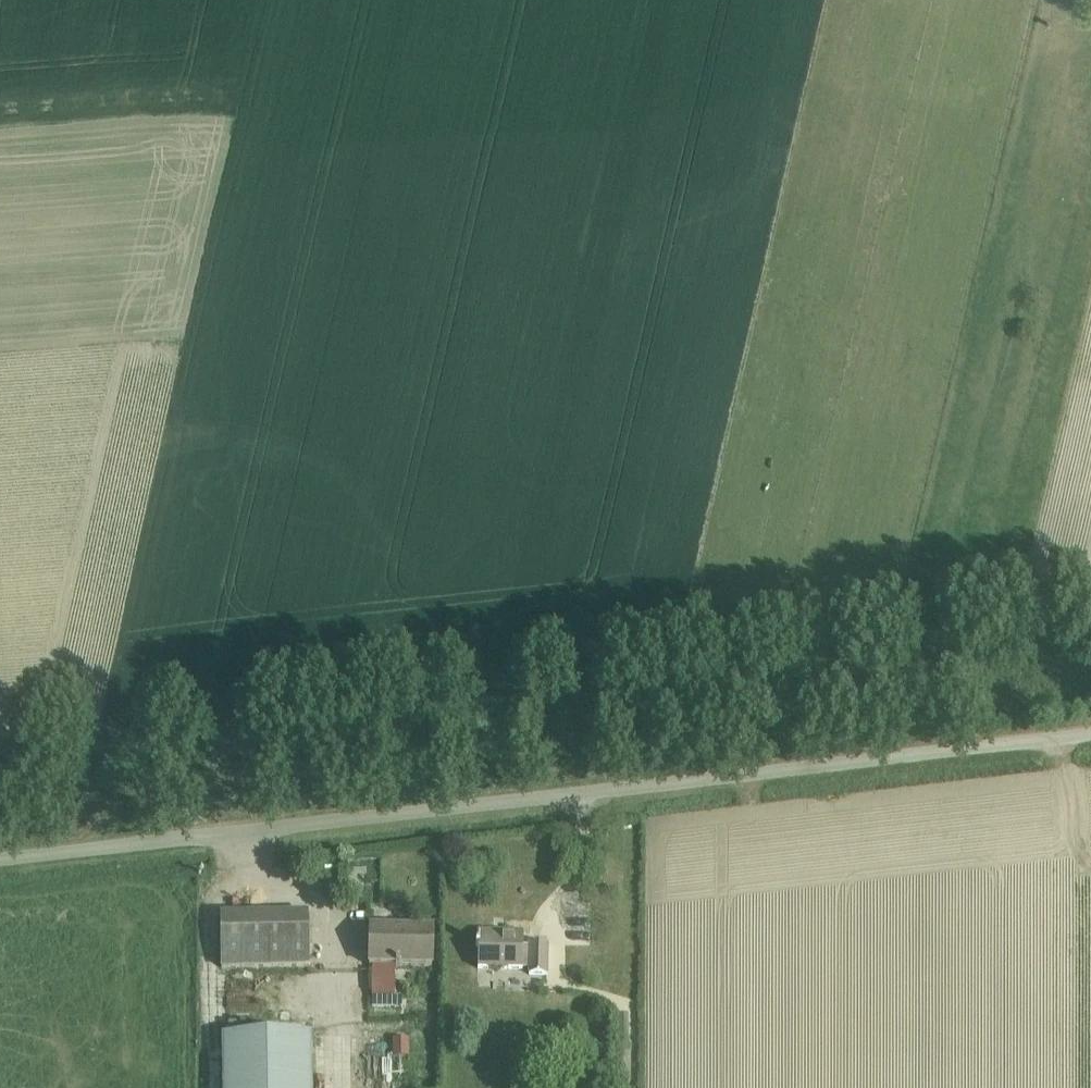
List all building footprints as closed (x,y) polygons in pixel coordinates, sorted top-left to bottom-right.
[(220,916),(222,969),(309,967),(309,915),(220,916)] [(369,967),(432,968),(433,931),(370,930),(369,967)] [(529,976),(547,976),(548,945),(530,945),(530,947),(523,947),(523,940),(512,939),(512,933),(479,932),(478,941),(476,941),(476,948),(478,948),(478,970),(523,971),(523,966),(530,966),(529,976)] [(371,1017),(373,1034),(405,1031),(404,1014),(371,1017)] [(228,1087),(311,1087),(310,1038),(227,1039),(228,1068),(228,1087)]
